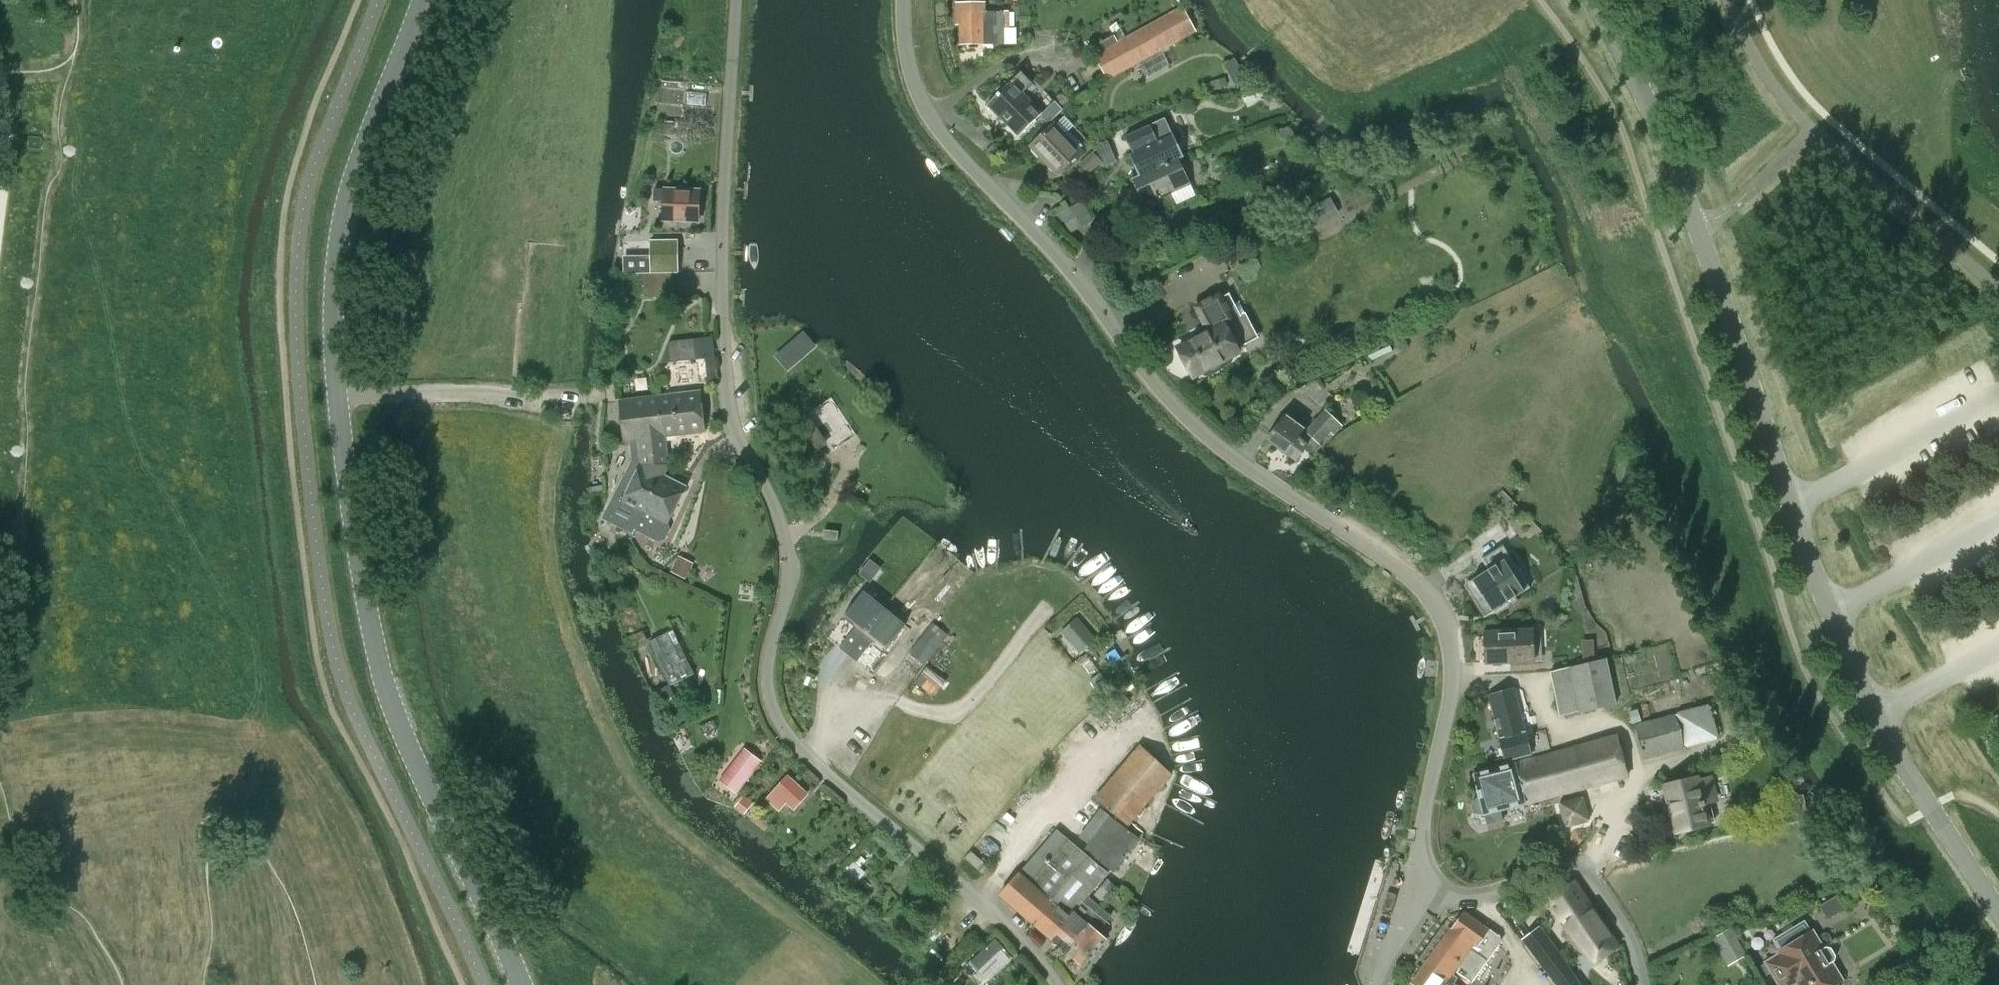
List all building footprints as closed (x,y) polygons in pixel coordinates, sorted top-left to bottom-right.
[(1016,44),(1016,28),(1006,28),(1005,12),(987,12),(987,2),(958,3),(959,25),(963,25),(963,45),(1016,44)] [(1097,54),(1094,55),(1107,80),(1139,62),(1161,50),(1167,47),(1195,31),(1183,9),(1182,7),(1136,32),(1118,42),(1097,54)] [(1020,73),(987,104),(1018,136),(1043,113),(1022,91),(1030,83),(1020,73)] [(1224,77),(1206,83),(1209,92),(1227,86),(1224,77)] [(1029,146),(1058,175),(1082,152),(1064,134),(1073,125),(1064,116),(1056,125),(1053,122),(1029,146)] [(1148,123),(1124,133),(1133,153),(1130,154),(1139,176),(1139,177),(1181,159),(1184,158),(1174,135),(1157,142),(1148,123)] [(1095,146),(1105,167),(1116,162),(1107,141),(1095,146)] [(1079,165),(1088,175),(1102,162),(1093,152),(1079,165)] [(1139,176),(1132,179),(1143,205),(1192,184),(1181,159),(1139,177),(1139,176)] [(1224,174),(1227,184),(1244,177),(1240,167),(1224,174)] [(696,221),(697,191),(651,189),(651,201),(662,201),(661,220),(696,221)] [(1331,197),(1304,211),(1313,228),(1340,214),(1331,197)] [(1073,232),(1093,220),(1082,202),(1062,212),(1073,232)] [(650,256),(623,256),(623,273),(643,272),(672,272),(678,272),(678,241),(650,241),(650,256)] [(672,272),(643,272),(643,298),(673,297),(672,272)] [(1239,352),(1237,349),(1246,344),(1220,294),(1195,307),(1208,332),(1177,348),(1192,377),(1239,352)] [(1405,338),(1396,343),(1401,351),(1409,347),(1405,338)] [(668,342),(671,363),(696,359),(693,339),(668,342)] [(666,346),(661,363),(671,363),(668,346),(666,346)] [(658,397),(662,436),(663,436),(702,431),(698,392),(658,397)] [(662,436),(658,397),(618,401),(623,441),(637,439),(662,436)] [(1309,446),(1316,451),(1320,446),(1319,445),(1330,432),(1334,435),(1342,425),(1323,410),(1306,432),(1285,415),(1266,438),(1296,462),(1309,446)] [(814,431),(806,437),(819,458),(828,452),(814,431)] [(618,499),(607,521),(631,534),(633,530),(634,528),(636,525),(642,512),(660,475),(662,476),(663,475),(667,468),(663,436),(662,436),(637,439),(640,466),(623,501),(618,499)] [(636,525),(634,528),(658,541),(661,540),(665,539),(669,530),(667,523),(686,486),(663,475),(662,476),(660,475),(642,512),(636,525)] [(1497,493),(1494,500),(1504,506),(1508,499),(1497,493)] [(823,537),(823,539),(837,541),(838,531),(824,530),(823,533),(823,537)] [(1488,570),(1473,579),(1494,611),(1530,588),(1503,545),(1481,559),(1488,570)] [(678,555),(670,571),(685,579),(693,563),(678,555)] [(870,560),(858,574),(869,583),(880,568),(870,560)] [(848,654),(883,610),(861,593),(842,617),(855,627),(839,647),(848,654)] [(883,610),(848,654),(857,661),(873,641),(885,650),(904,627),(883,610)] [(1077,617),(1059,632),(1063,636),(1078,653),(1095,639),(1077,617)] [(932,623),(909,653),(924,665),(947,634),(932,623)] [(650,640),(671,683),(695,671),(675,628),(650,640)] [(1533,629),(1483,631),(1485,664),(1534,663),(1533,629)] [(1115,648),(1106,655),(1112,664),(1121,658),(1115,648)] [(1623,654),(1609,658),(1615,680),(1628,677),(1623,654)] [(1559,717),(1578,713),(1617,705),(1607,658),(1568,667),(1549,671),(1559,717)] [(1516,688),(1489,695),(1506,761),(1533,754),(1516,688)] [(1121,693),(1100,715),(1108,723),(1130,701),(1121,693)] [(1642,759),(1683,748),(1719,739),(1709,704),(1673,713),(1674,716),(1633,726),(1642,759)] [(1478,797),(1471,802),(1473,812),(1483,815),(1484,815),(1487,825),(1503,821),(1500,810),(1628,777),(1618,737),(1472,774),(1478,797)] [(1095,802),(1126,828),(1141,811),(1171,775),(1140,747),(1095,802)] [(733,788),(742,794),(764,758),(748,748),(741,758),(738,756),(727,774),(722,771),(716,781),(732,791),(733,788)] [(785,776),(765,799),(779,812),(786,804),(793,810),(808,793),(791,779),(790,780),(785,776)] [(1714,800),(1709,778),(1697,781),(1697,778),(1665,785),(1677,832),(1708,825),(1703,806),(1704,805),(1704,803),(1714,800)] [(1560,801),(1567,826),(1592,819),(1585,794),(1560,801)] [(744,798),(737,807),(743,812),(750,803),(744,798)] [(1129,855),(1139,842),(1098,811),(1078,838),(1089,846),(1084,851),(1110,871),(1120,858),(1119,857),(1123,850),(1129,855)] [(999,894),(1032,922),(1087,857),(1056,830),(999,894)] [(1087,857),(1032,922),(1084,967),(1107,940),(1096,931),(1109,916),(1100,908),(1099,909),(1086,897),(1107,874),(1087,857)] [(1106,879),(1093,895),(1103,903),(1116,887),(1106,879)] [(1573,881),(1546,900),(1560,921),(1565,918),(1569,924),(1565,928),(1578,948),(1580,946),(1597,961),(1618,947),(1573,881)] [(1431,954),(1455,971),(1472,982),(1500,942),(1499,936),(1461,911),(1431,954)] [(1523,939),(1557,984),(1566,984),(1575,978),(1559,953),(1539,927),(1523,939)] [(1832,961),(1833,960),(1834,956),(1830,948),(1826,947),(1824,948),(1813,929),(1776,949),(1779,954),(1765,961),(1779,984),(1792,984),(1797,982),(1798,984),(1833,984),(1842,980),(1832,961)] [(995,937),(970,961),(979,970),(1003,947),(995,937)] [(1455,971),(1431,954),(1411,983),(1415,984),(1459,984),(1454,981),(1457,978),(1452,975),(1455,971)]
